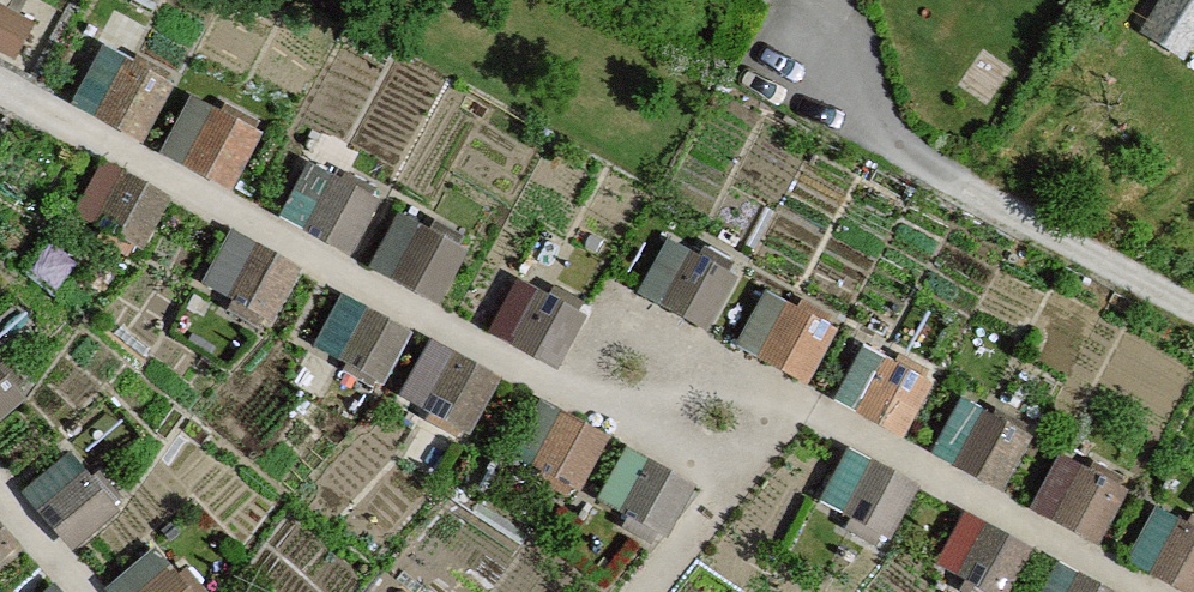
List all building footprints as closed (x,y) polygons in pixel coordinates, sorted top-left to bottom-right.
[(1148,32),(1183,54),(1193,37),(1193,0),(1168,0),(1148,32)] [(199,90),(170,147),(242,183),(271,126),(199,90)] [(298,216),(365,244),(386,194),(320,165),(298,216)] [(454,291),(474,237),(404,211),(384,265),(454,291)] [(283,315),(308,261),(239,228),(213,282),(283,315)] [(741,269),(704,253),(705,251),(674,238),(653,288),(721,317),(741,269)] [(522,284),(502,324),(565,355),(584,314),(522,284)] [(395,377),(419,324),(368,301),(344,354),(395,377)] [(440,331),(409,389),(482,427),(513,369),(440,331)] [(966,463),(1014,477),(1030,420),(981,406),(966,463)] [(1042,502),(1108,537),(1137,482),(1071,447),(1042,502)] [(1193,581),(1193,519),(1166,507),(1144,561),(1193,581)] [(125,591),(208,591),(165,542),(118,583),(125,591)] [(1066,591),(1124,591),(1126,585),(1075,567),(1066,591)]
